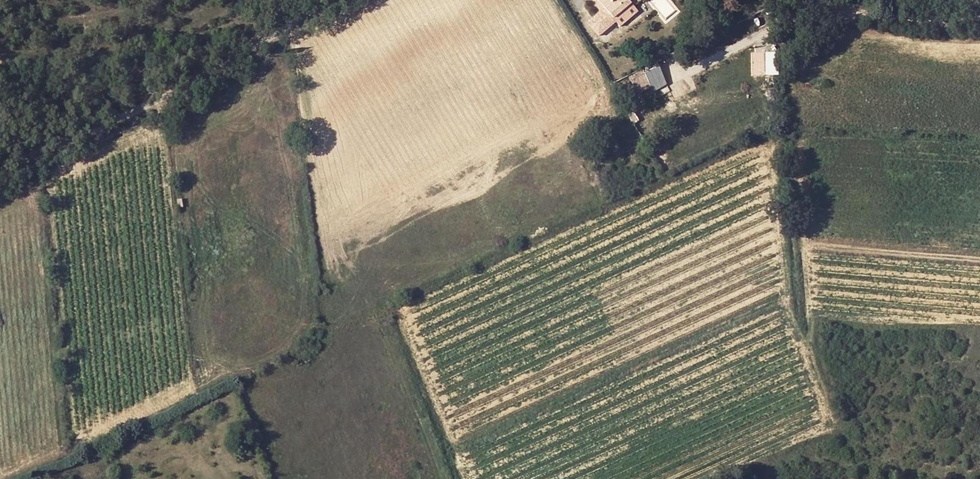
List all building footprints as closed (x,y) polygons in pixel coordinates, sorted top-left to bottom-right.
[(590,1),(598,13),(605,9),(612,19),(632,6),(628,0),(600,0),(599,1),(598,0),(593,0),(590,1)] [(612,19),(613,21),(618,28),(638,15),(634,10),(644,3),(642,0),(628,0),(632,6),(612,19)] [(598,13),(606,25),(613,21),(612,19),(605,9),(598,13)] [(747,63),(745,86),(772,87),(773,64),(747,63)] [(663,76),(659,68),(644,74),(648,82),(663,76)] [(657,95),(668,88),(664,83),(654,90),(657,95)] [(622,150),(616,140),(610,143),(616,153),(622,150)] [(310,363),(305,352),(293,358),(298,368),(310,363)]
